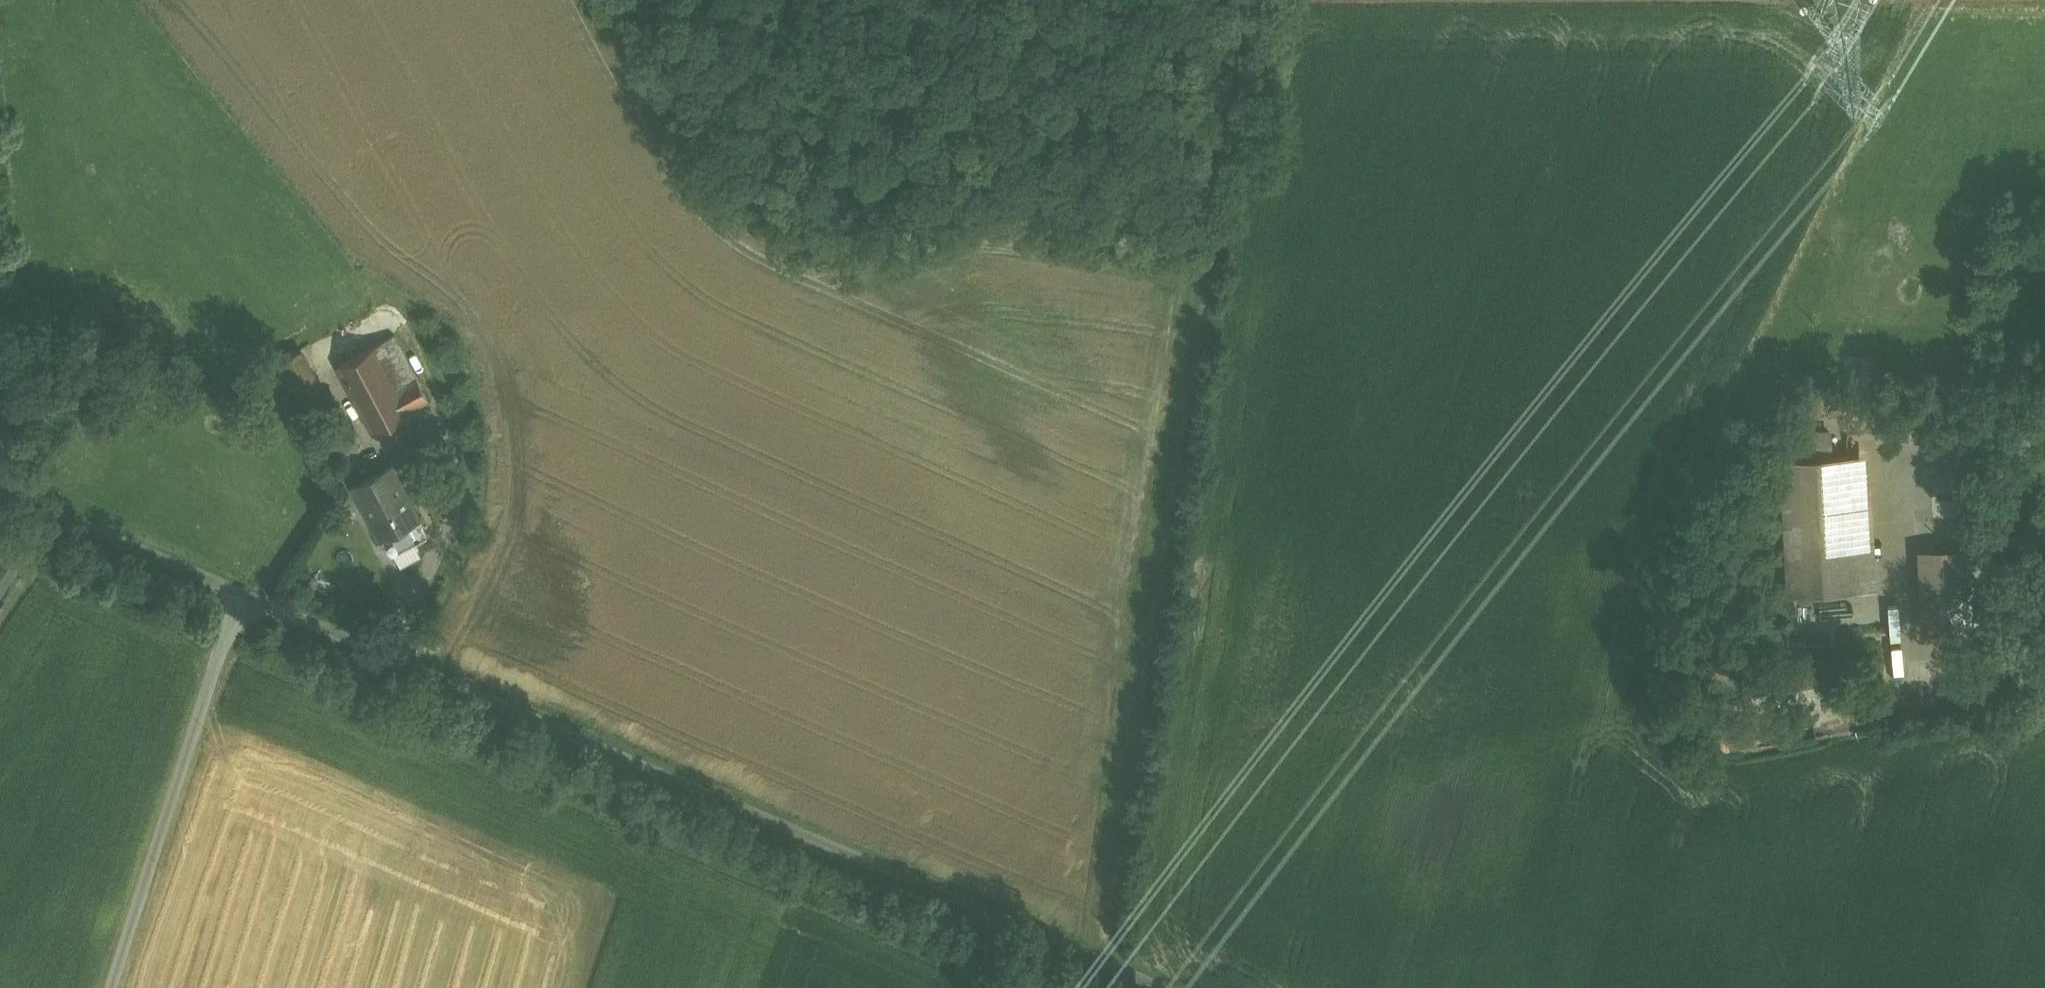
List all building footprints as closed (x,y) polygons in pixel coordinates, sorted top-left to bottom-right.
[(381,352),(343,371),(363,408),(400,388),(381,352)] [(313,353),(289,366),(310,407),(335,394),(313,353)] [(400,388),(363,408),(374,429),(412,409),(400,388)] [(1849,455),(1767,459),(1771,540),(1786,540),(1788,589),(1856,585),(1849,455)] [(361,482),(401,567),(427,555),(421,542),(437,534),(404,462),(361,482)] [(1967,547),(1933,549),(1937,630),(1971,629),(1967,547)]
